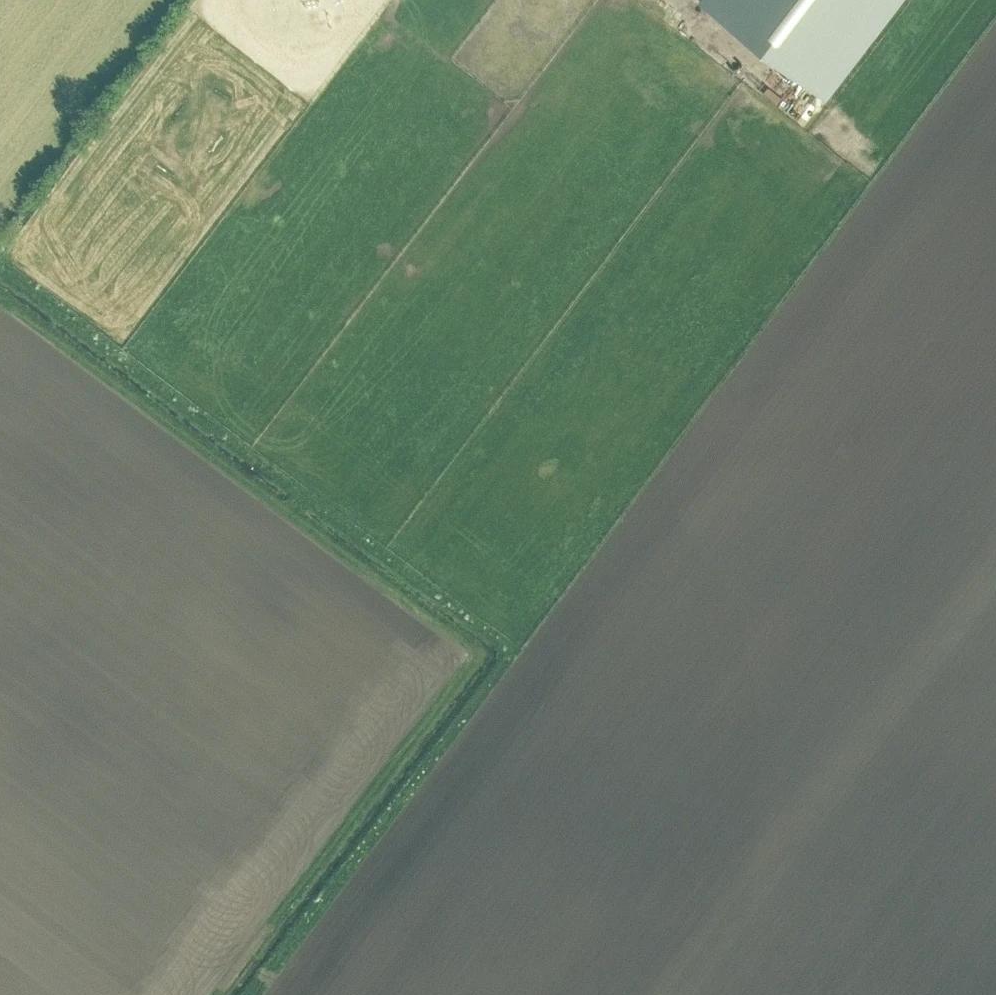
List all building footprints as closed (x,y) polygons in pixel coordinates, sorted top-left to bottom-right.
[(701,0),(828,97),(902,0),(701,0)]
